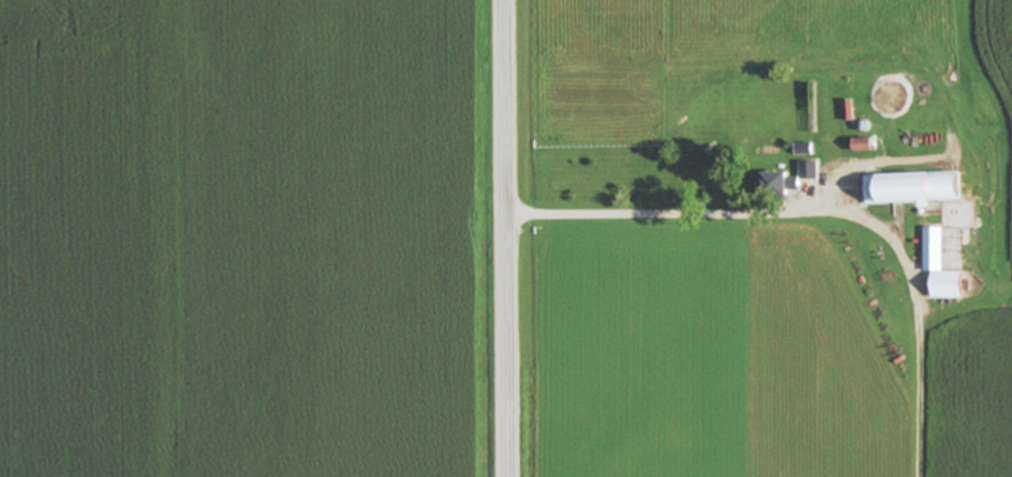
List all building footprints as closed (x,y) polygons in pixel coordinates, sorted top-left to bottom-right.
[(846,122),(855,121),(853,100),(844,101),(846,122)] [(856,152),(875,152),(875,139),(856,139),(856,152)] [(803,194),(803,181),(821,180),(820,162),(802,162),(802,174),(772,175),(772,194),(803,194)] [(867,176),(868,205),(966,202),(965,174),(867,176)] [(926,273),(936,273),(935,298),(965,299),(965,273),(945,273),(946,229),(927,228),(926,273)]
